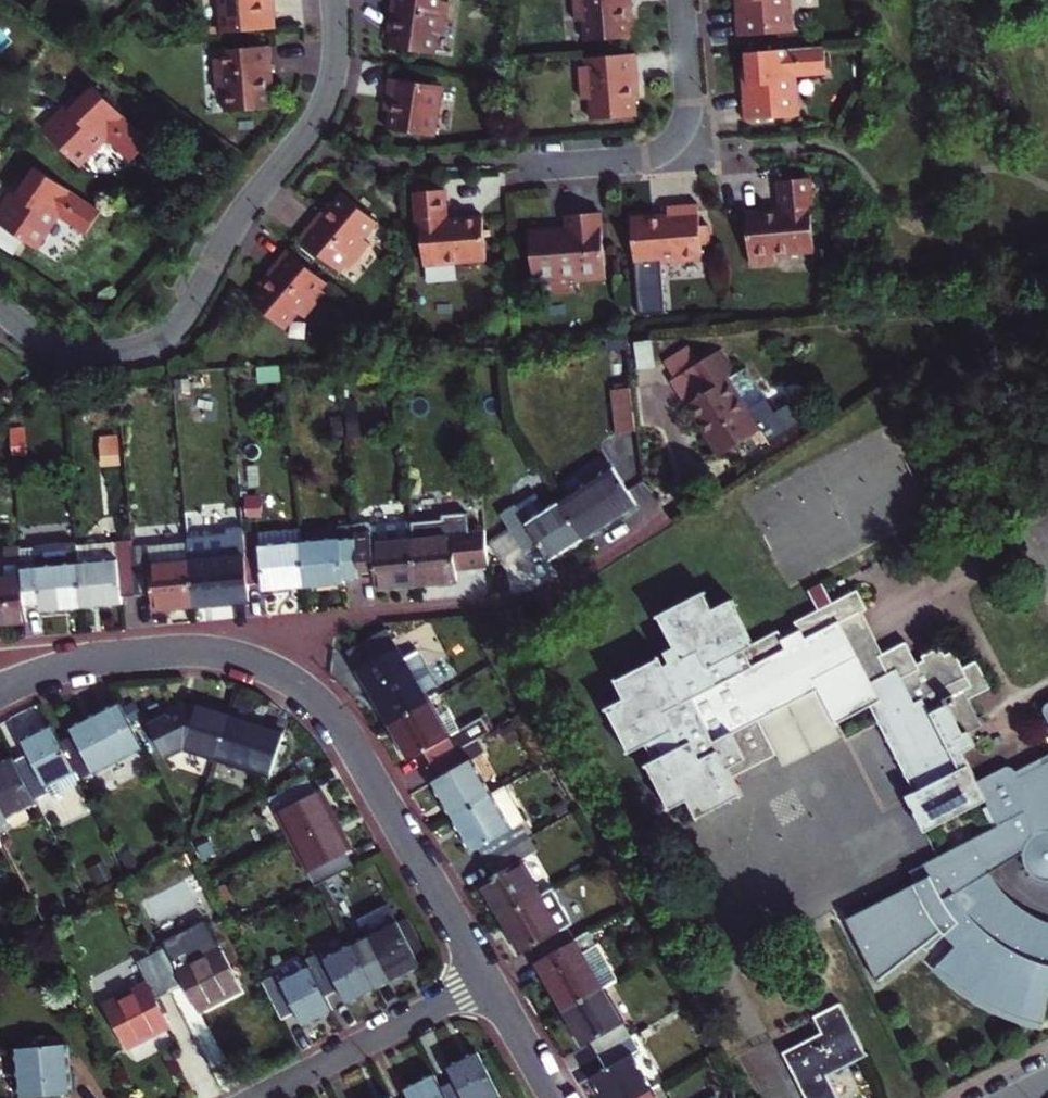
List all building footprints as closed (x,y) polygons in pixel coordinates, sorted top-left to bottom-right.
[(228,32),(282,27),(280,0),(226,0),(228,32)] [(394,18),(398,19),(397,33),(395,48),(437,53),(440,33),(448,34),(452,1),(448,1),(445,0),(396,0),(394,18)] [(580,21),(588,20),(590,42),(634,38),(633,18),(632,8),(636,7),(635,0),(578,0),(580,21)] [(741,16),(743,37),(794,34),(791,0),(746,0),(747,15),(741,16)] [(753,98),(747,99),(748,121),(799,117),(796,78),(830,76),(828,46),(749,52),(751,82),(753,98)] [(276,47),(227,50),(228,60),(223,60),(219,61),(221,93),(230,92),(232,113),(275,110),(274,93),(273,79),(278,79),(276,47)] [(637,86),(641,86),(639,53),(590,57),(591,66),(586,66),(583,67),(585,100),(593,99),(595,120),(640,116),(638,98),(637,86)] [(395,109),(392,129),(438,136),(446,85),(393,77),(388,108),(395,109)] [(65,106),(42,128),(78,165),(105,138),(129,162),(149,142),(94,86),(80,99),(69,110),(65,106)] [(76,95),(65,106),(69,110),(80,99),(76,95)] [(0,208),(0,224),(35,248),(57,216),(85,235),(101,212),(36,167),(25,183),(16,196),(11,192),(0,208)] [(749,215),(754,269),(778,267),(778,259),(818,256),(815,215),(817,215),(815,179),(783,181),(786,213),(749,215)] [(19,180),(11,192),(16,196),(25,183),(19,180)] [(499,258),(495,216),(460,219),(458,187),(426,190),(428,227),(433,226),(436,263),(499,258)] [(348,189),(337,202),(329,212),(325,208),(304,233),(341,265),(347,258),(350,260),(354,264),(376,238),(369,232),(382,217),(348,189)] [(333,198),(325,208),(329,212),(337,202),(333,198)] [(673,216),(637,219),(645,317),(670,314),(666,263),(708,259),(707,245),(716,244),(715,226),(705,227),(703,204),(672,206),(673,216)] [(542,229),(546,278),(588,275),(589,280),(618,277),(613,211),(580,213),(580,226),(542,229)] [(331,287),(326,284),(324,282),(329,276),(291,244),(270,270),(274,273),(266,282),(255,295),(289,324),(303,307),(310,313),(331,287)] [(344,267),(350,260),(347,258),(341,265),(344,267)] [(274,273),(270,270),(262,279),(266,282),(274,273)] [(732,379),(742,373),(725,348),(695,366),(711,390),(690,403),(723,454),(764,428),(745,398),(732,379)] [(615,387),(616,410),(634,408),(633,386),(615,387)] [(618,431),(637,430),(634,408),(616,410),(618,431)] [(609,466),(556,498),(579,537),(632,505),(609,466)] [(579,537),(556,498),(520,519),(509,500),(498,507),(508,524),(522,547),(525,551),(535,544),(544,558),(579,537)] [(300,539),(304,584),(343,580),(342,572),(362,570),(359,533),(358,521),(356,511),(334,513),(336,535),(300,539)] [(413,524),(418,580),(459,576),(457,560),(471,559),(471,561),(491,560),(488,528),(471,529),(469,511),(444,513),(445,521),(413,524)] [(418,580),(413,524),(413,522),(375,525),(375,520),(358,521),(359,533),(362,570),(378,568),(380,584),(418,580)] [(247,544),(250,580),(261,579),(262,588),(304,584),(300,539),(298,521),(259,525),(260,542),(247,544)] [(192,535),(192,539),(198,603),(252,597),(250,580),(247,544),(245,524),(231,526),(231,531),(192,535)] [(522,547),(508,524),(491,534),(505,557),(522,547)] [(198,603),(192,539),(153,543),(154,553),(136,555),(140,592),(157,590),(158,607),(198,603)] [(31,621),(30,603),(27,566),(25,547),(8,548),(11,578),(0,579),(0,624),(31,621)] [(136,555),(83,560),(88,608),(128,604),(127,593),(140,592),(136,555)] [(27,566),(30,603),(45,602),(46,611),(88,608),(83,560),(27,566)] [(652,728),(661,747),(648,753),(670,799),(687,791),(697,811),(740,791),(730,769),(774,749),(757,714),(816,685),(833,719),(866,703),(908,787),(901,791),(917,823),(978,793),(990,818),(901,863),(907,875),(832,934),(878,991),(879,990),(877,988),(920,954),(924,958),(946,939),(957,949),(936,970),(940,974),(951,984),(968,996),(991,1009),(1018,1020),(1041,1026),(1047,995),(1047,928),(1033,923),(1020,916),(1009,908),(998,899),(988,887),(981,876),(1018,858),(1022,867),(1029,874),(1034,877),(1044,878),(1047,878),(1047,753),(1011,771),(1006,768),(1000,768),(975,781),(961,753),(972,747),(966,734),(980,726),(967,700),(987,690),(975,663),(960,670),(952,653),(944,656),(940,649),(920,658),(924,666),(917,670),(905,644),(877,656),(854,610),(863,606),(852,585),(828,597),(819,578),(804,586),(814,604),(790,616),(794,624),(778,632),(774,624),(748,637),(726,594),(708,602),(700,585),(652,609),(673,652),(657,660),(651,648),(606,671),(616,691),(595,701),(616,746),(652,728)] [(345,646),(387,721),(425,699),(419,687),(431,680),(416,652),(413,646),(399,654),(382,624),(345,646)] [(816,685),(757,714),(774,749),(780,762),(840,733),(833,719),(816,685)] [(182,744),(215,754),(230,707),(198,697),(196,703),(180,698),(146,716),(166,752),(182,744)] [(471,738),(486,729),(477,714),(455,727),(444,733),(434,714),(425,699),(387,721),(406,755),(421,747),(429,761),(471,738)] [(1036,706),(1047,730),(1047,700),(1036,706)] [(143,748),(120,706),(72,731),(75,737),(62,744),(76,773),(81,781),(143,748)] [(230,707),(215,754),(262,768),(271,738),(275,727),(258,722),(260,716),(230,707)] [(434,714),(444,733),(455,727),(445,708),(434,714)] [(277,721),(260,716),(258,722),(275,727),(277,721)] [(76,773),(62,744),(54,729),(23,745),(29,757),(16,764),(32,796),(76,773)] [(271,738),(262,768),(268,770),(277,740),(271,738)] [(471,738),(429,761),(437,776),(430,780),(450,816),(490,793),(467,752),(476,747),(471,738)] [(32,796),(16,764),(14,760),(0,768),(0,823),(36,804),(32,796)] [(268,797),(292,842),(336,820),(320,790),(315,793),(307,778),(268,797)] [(490,793),(450,816),(470,851),(478,847),(485,859),(517,840),(522,837),(514,823),(519,821),(521,813),(517,807),(515,809),(502,787),(490,793)] [(336,820),(292,842),(314,885),(320,882),(353,865),(345,851),(351,848),(336,820)] [(525,854),(517,840),(485,859),(493,873),(479,881),(499,916),(537,894),(517,858),(525,854)] [(907,875),(901,863),(886,871),(894,886),(907,875)] [(542,956),(574,938),(566,925),(572,921),(551,886),(537,894),(499,916),(519,950),(534,942),(542,956)] [(362,928),(348,936),(351,943),(368,975),(382,968),(388,980),(418,965),(386,903),(357,918),(362,928)] [(543,974),(563,1009),(601,987),(616,978),(588,930),(574,938),(542,956),(550,970),(543,974)] [(344,1002),(374,987),(368,975),(351,943),(322,957),(319,950),(304,957),(308,965),(324,997),(338,989),(344,1002)] [(151,955),(169,991),(184,984),(197,1011),(241,989),(219,946),(176,968),(165,947),(151,955)] [(101,1005),(123,1049),(168,1026),(154,999),(169,991),(151,955),(135,962),(146,983),(101,1005)] [(542,956),(535,960),(543,974),(550,970),(542,956)] [(262,979),(282,1018),(296,1011),(302,1024),(330,1010),(324,997),(308,965),(280,979),(277,972),(262,979)] [(368,975),(374,987),(388,980),(382,968),(368,975)] [(597,1053),(629,1035),(601,987),(563,1009),(582,1042),(589,1038),(597,1053)] [(786,1053),(809,1097),(842,1097),(831,1076),(867,1057),(840,1004),(814,1017),(823,1033),(786,1053)] [(604,1097),(631,1097),(650,1087),(629,1051),(636,1047),(629,1035),(597,1053),(604,1065),(590,1074),(604,1097)] [(65,1097),(72,1096),(67,1045),(19,1049),(23,1097),(66,1097),(65,1097)] [(447,1097),(495,1097),(499,1096),(477,1052),(448,1066),(455,1079),(441,1087),(447,1097)] [(434,1074),(405,1088),(410,1097),(447,1097),(441,1087),(434,1074)] [(631,1097),(656,1097),(650,1087),(631,1097)]
